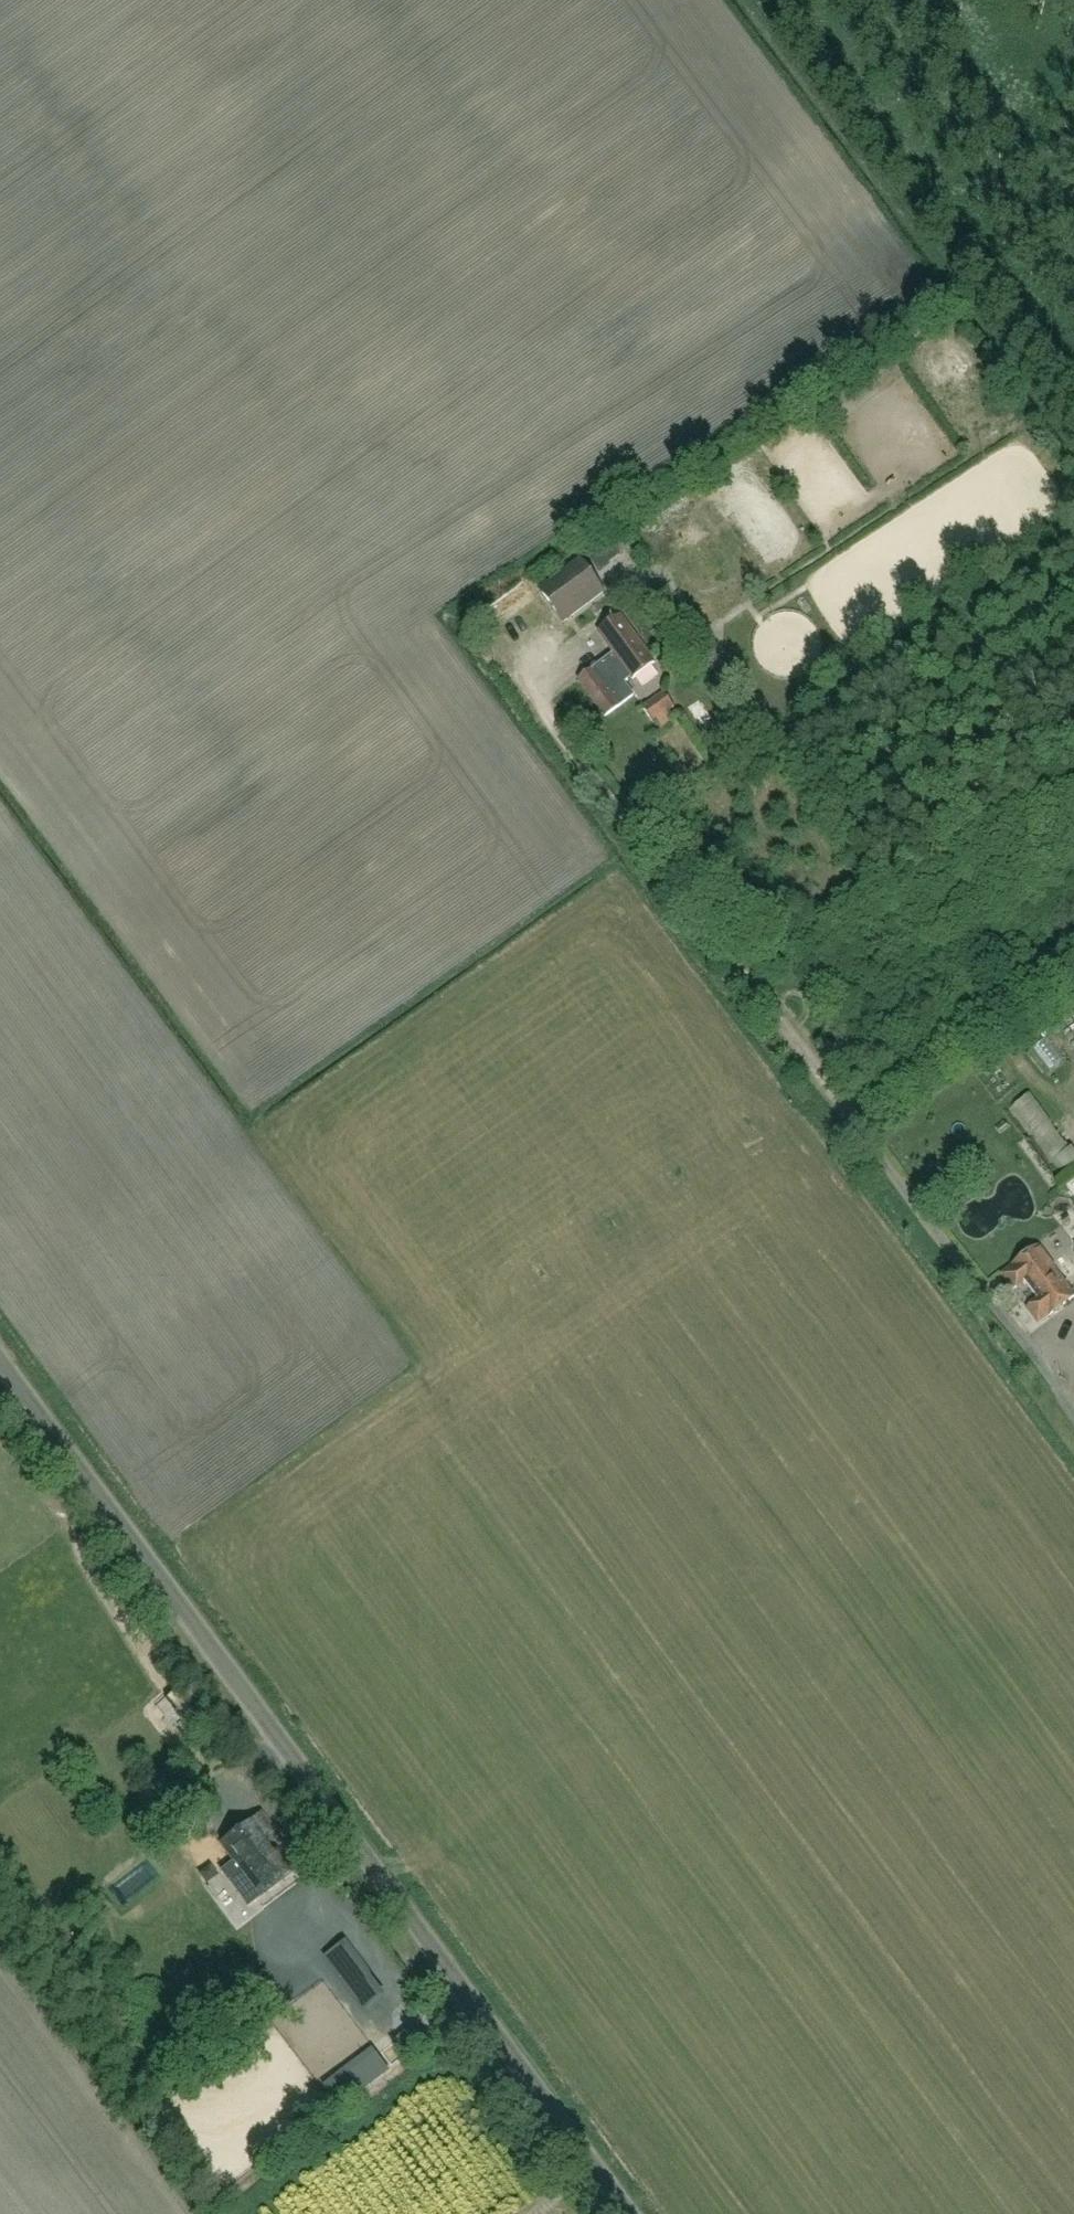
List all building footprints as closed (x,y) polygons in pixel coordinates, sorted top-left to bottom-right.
[(540,590),(565,622),(604,593),(580,560),(540,590)] [(625,682),(632,677),(633,679),(655,663),(621,616),(599,632),(615,654),(579,680),(606,716),(634,696),(625,682)] [(654,723),(656,721),(675,708),(663,692),(643,708),(654,723)] [(1009,1268),(1003,1272),(1017,1291),(1027,1283),(1039,1300),(1026,1309),(1038,1325),(1073,1298),(1073,1293),(1039,1246),(1009,1268)] [(272,1852),(249,1821),(220,1842),(235,1863),(239,1860),(264,1894),(294,1871),(276,1849),(272,1852)]
